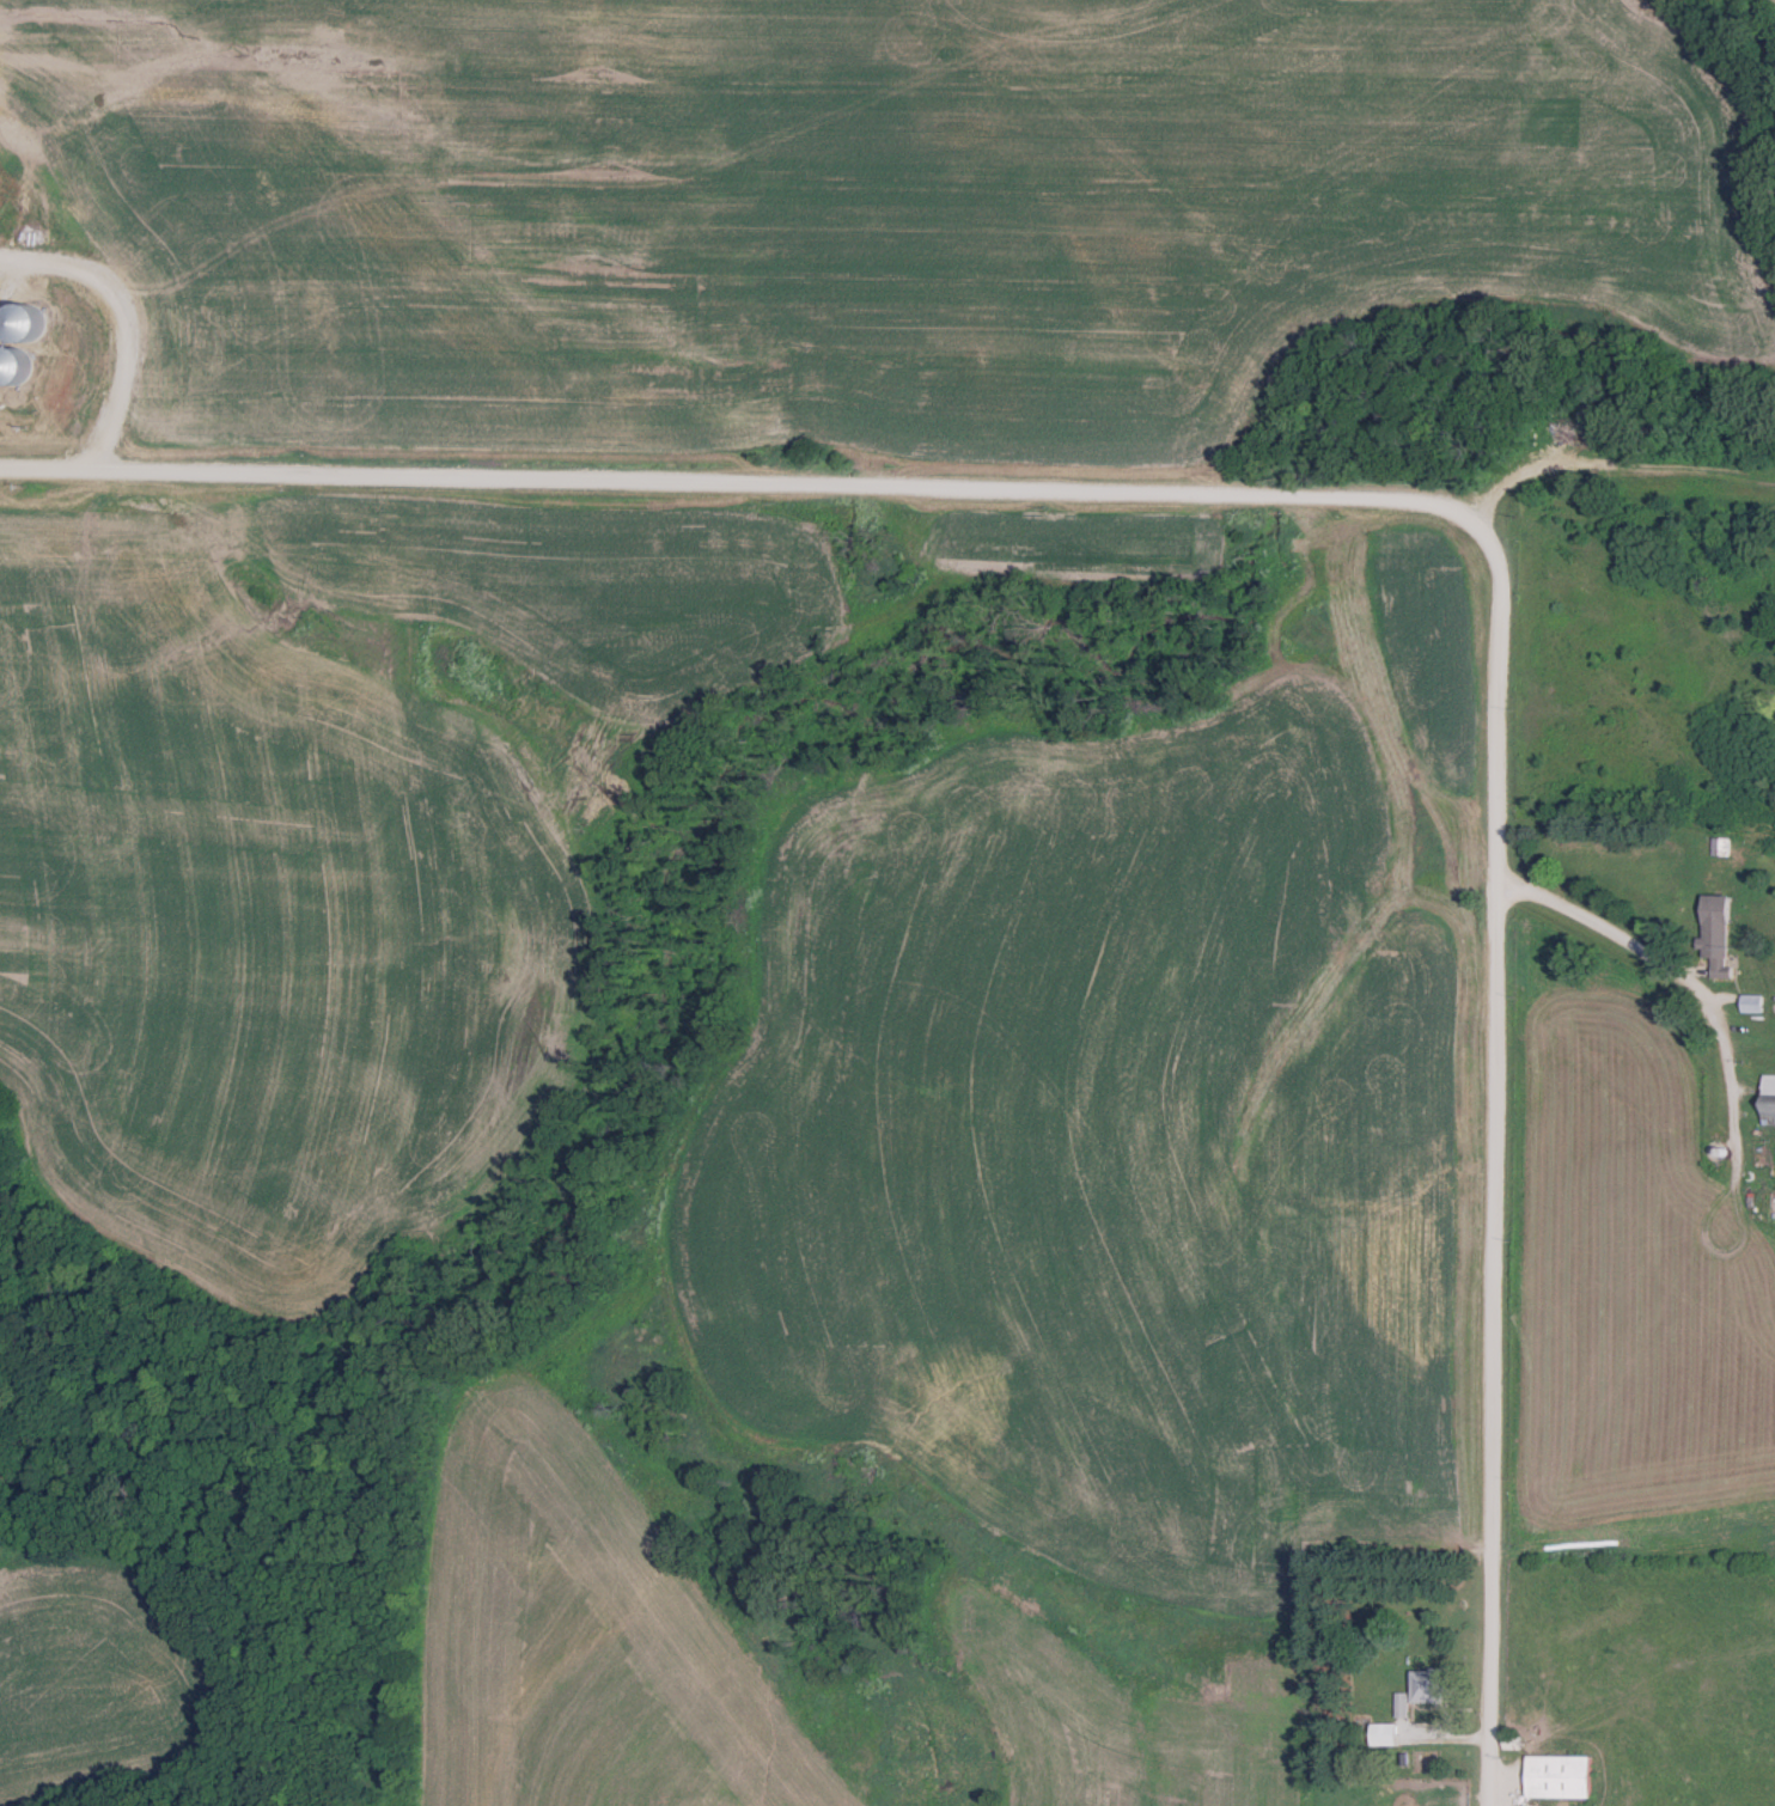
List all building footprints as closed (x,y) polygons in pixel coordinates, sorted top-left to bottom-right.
[(5,319),(4,313),(5,307),(8,301),(12,297),(18,294),(25,294),(31,295),(37,299),(42,304),(43,311),(43,317),(41,324),(37,329),(31,332),(24,334),(18,332),(12,330),(7,325),(5,319)] [(4,374),(0,373),(0,340),(4,338),(10,338),(17,340),(22,343),(26,348),(28,354),(28,361),(25,367),(20,372),(16,374),(8,376),(4,374)] [(1726,895),(1699,895),(1698,957),(1709,957),(1708,977),(1725,977),(1726,895)] [(1761,995),(1739,995),(1739,1012),(1760,1012),(1761,995)] [(1774,1125),(1774,1074),(1758,1073),(1757,1124),(1774,1125)] [(1757,1191),(1757,1220),(1774,1220),(1774,1191),(1757,1191)] [(1406,1718),(1407,1704),(1436,1704),(1436,1672),(1408,1672),(1408,1694),(1394,1694),(1394,1718),(1406,1718)] [(1589,1799),(1589,1756),(1523,1757),(1523,1799),(1589,1799)]
